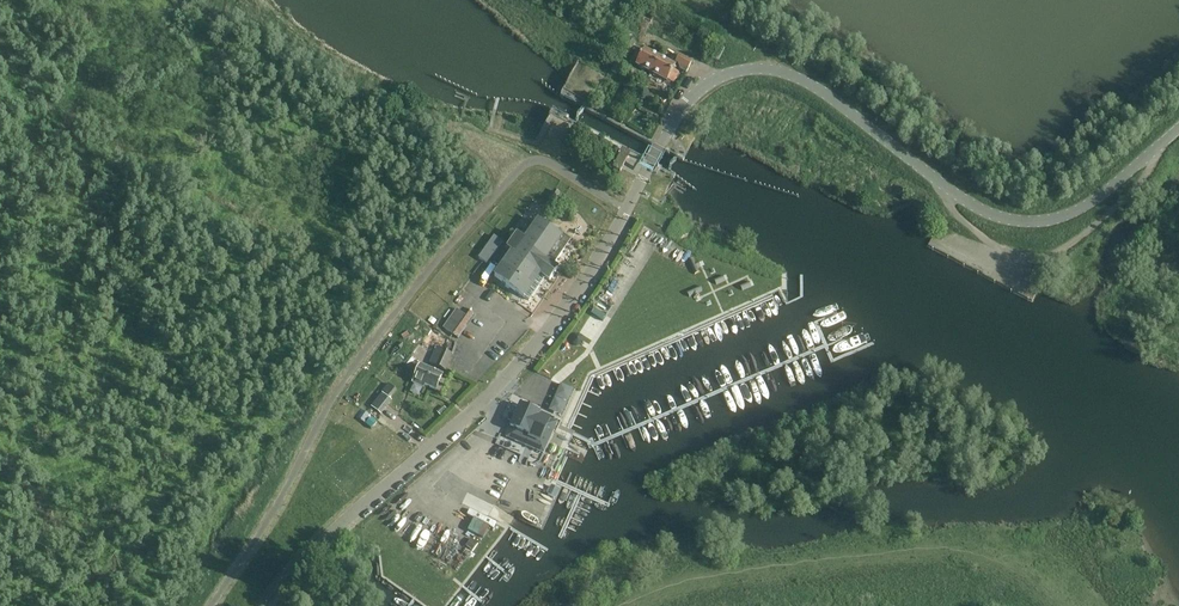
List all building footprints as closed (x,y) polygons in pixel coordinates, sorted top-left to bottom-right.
[(635,43),(628,39),(620,56),(626,59),(635,43)] [(718,61),(724,49),(718,46),(712,58),(718,61)] [(636,64),(636,65),(651,73),(660,58),(644,50),(641,56),(635,53),(631,61),(636,64)] [(680,70),(686,74),(692,63),(679,56),(675,63),(678,64),(680,70)] [(675,66),(660,58),(651,73),(667,82),(667,81),(673,84),(679,73),(673,70),(675,66)] [(616,63),(611,71),(616,74),(620,65),(616,63)] [(623,150),(615,164),(613,168),(620,172),(630,154),(623,150)] [(554,191),(549,200),(554,203),(559,195),(554,191)] [(498,254),(505,258),(541,284),(545,278),(549,281),(558,269),(553,266),(564,251),(556,246),(562,238),(538,221),(525,240),(517,235),(507,249),(504,247),(498,254)] [(494,236),(478,259),(487,265),(503,243),(494,236)] [(494,277),(521,296),(529,301),(541,284),(505,258),(499,266),(501,268),(494,277)] [(694,259),(688,262),(694,275),(700,273),(698,269),(700,268),(701,267),(699,264),(698,263),(696,264),(694,259)] [(722,276),(714,280),(716,285),(725,281),(723,277),(722,276)] [(749,282),(740,286),(742,291),(751,287),(749,282)] [(700,286),(687,292),(689,297),(693,296),(694,298),(699,296),(698,293),(702,292),(700,286)] [(466,316),(456,309),(443,329),(452,335),(466,316)] [(431,317),(427,321),(433,325),(436,321),(431,317)] [(590,317),(582,329),(591,334),(598,322),(590,317)] [(574,335),(571,339),(572,344),(576,347),(581,346),(584,341),(583,336),(579,334),(574,335)] [(429,364),(435,367),(444,370),(451,354),(436,347),(429,364)] [(410,357),(404,364),(409,368),(415,360),(410,357)] [(435,391),(442,376),(420,366),(413,383),(423,388),(424,386),(435,391)] [(378,413),(389,399),(382,394),(371,407),(378,413)] [(443,406),(436,412),(441,417),(447,410),(443,406)] [(506,437),(517,442),(543,454),(557,423),(540,416),(540,415),(520,406),(515,417),(510,415),(508,420),(513,423),(506,437)] [(552,484),(548,493),(556,497),(560,488),(552,484)] [(470,539),(465,547),(472,551),(477,543),(470,539)]
